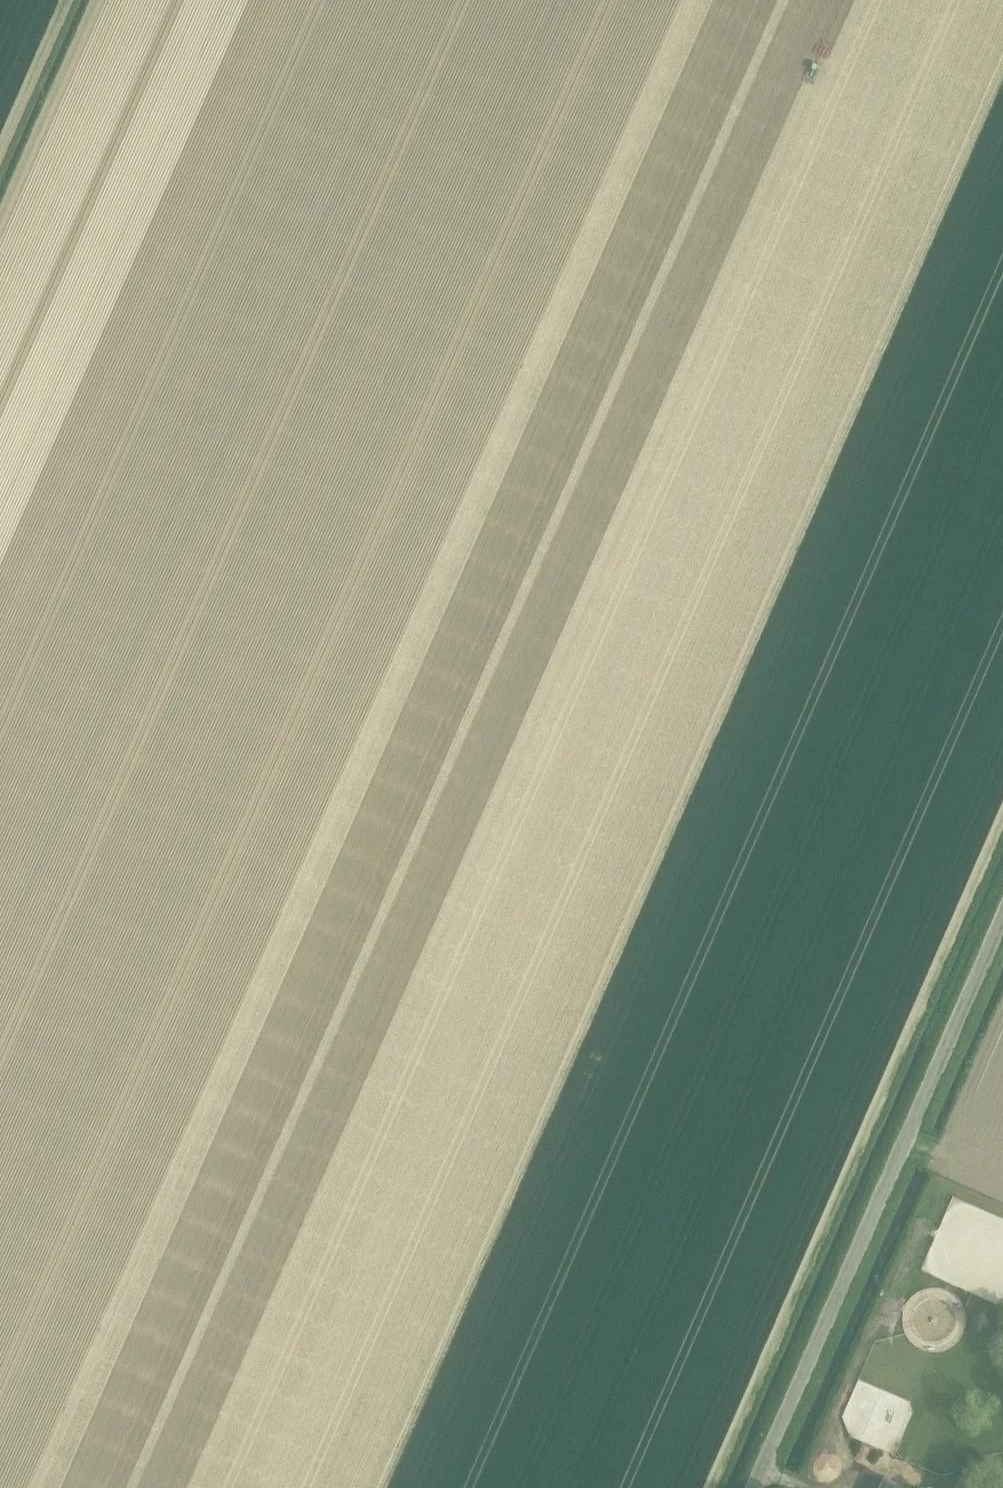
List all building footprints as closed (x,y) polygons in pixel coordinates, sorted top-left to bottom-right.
[(866,1487),(892,1487),(893,1486),(872,1475),(866,1487)]
